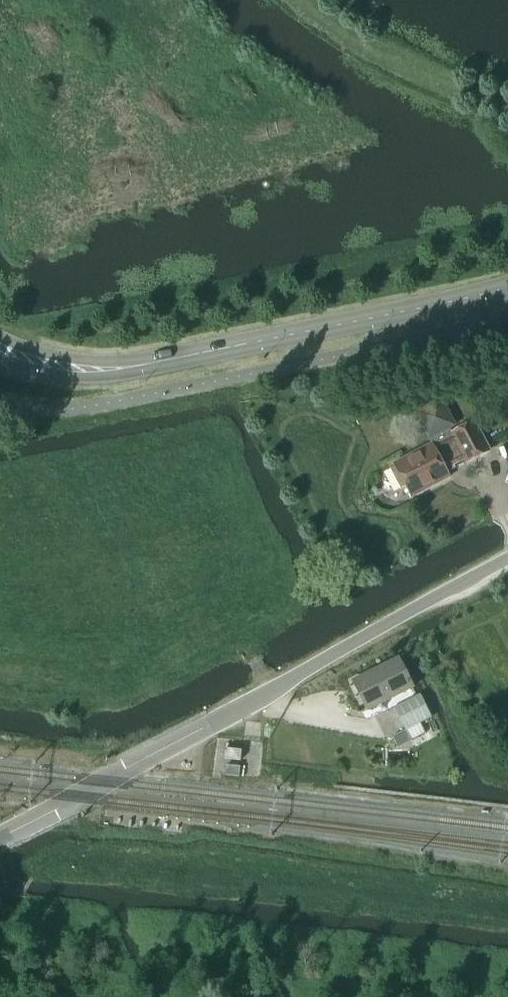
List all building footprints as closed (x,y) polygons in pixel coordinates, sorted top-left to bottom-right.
[(475,422),(452,434),(449,427),(453,425),(441,402),(418,414),(430,437),(434,435),(439,445),(433,448),(432,444),(394,464),(396,468),(392,470),(401,487),(405,485),(411,498),(449,478),(447,473),(454,469),(453,466),(465,460),(466,464),(490,451),(475,422)] [(367,711),(413,688),(398,659),(353,682),(367,711)] [(405,731),(432,718),(420,695),(394,709),(405,731)] [(242,751),(226,749),(224,761),(240,763),(242,751)] [(240,767),(226,766),(225,776),(239,778),(240,767)]
